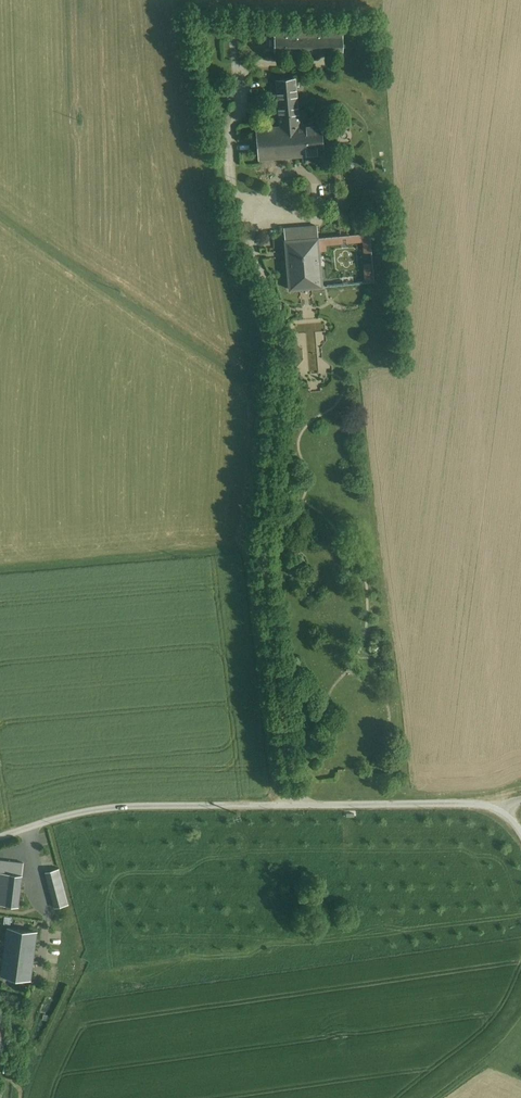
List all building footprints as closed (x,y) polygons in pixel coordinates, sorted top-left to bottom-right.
[(275,25),(275,52),(345,52),(344,25),(275,25)] [(257,128),(260,161),(326,155),(323,122),(303,124),(299,77),(277,79),(281,126),(257,128)] [(287,240),(320,238),(319,225),(286,228),(287,240)] [(367,284),(376,283),(372,233),(320,238),(320,245),(364,242),(365,253),(372,252),(373,263),(365,263),(367,284)] [(287,240),(291,290),(324,287),(320,245),(320,238),(287,240)] [(0,862),(0,904),(21,906),(26,865),(0,862)] [(61,870),(51,873),(55,886),(65,883),(61,870)] [(65,885),(50,889),(55,907),(70,903),(65,885)] [(5,956),(2,979),(32,983),(39,934),(9,929),(7,940),(5,956)] [(25,1040),(12,1038),(11,1046),(24,1048),(25,1040)]
